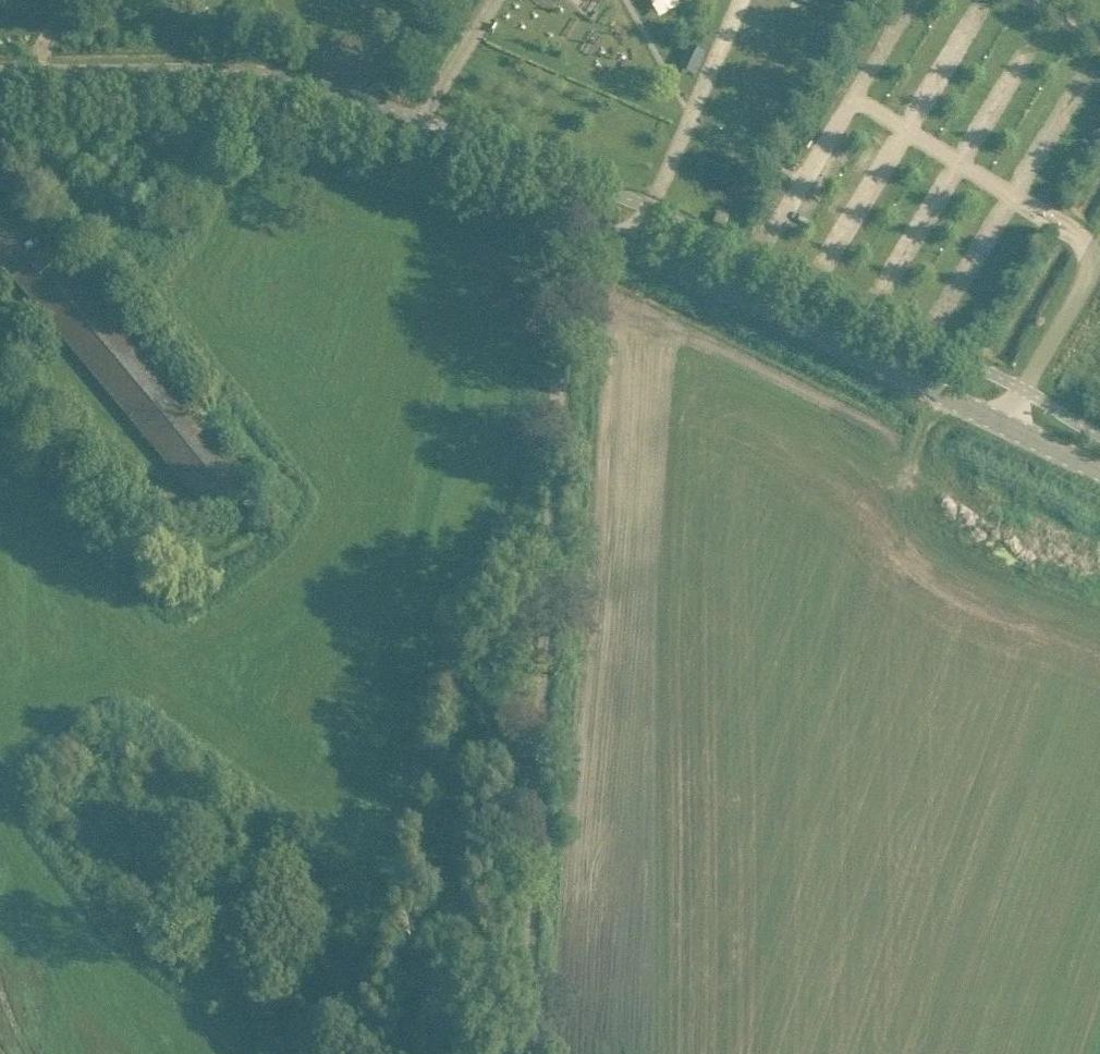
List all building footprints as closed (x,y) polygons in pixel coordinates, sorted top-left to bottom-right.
[(677,8),(674,0),(648,0),(655,17),(677,8)] [(213,520),(238,499),(246,510),(262,498),(253,486),(55,246),(14,279),(213,520)] [(15,348),(23,357),(35,346),(27,337),(15,348)]
